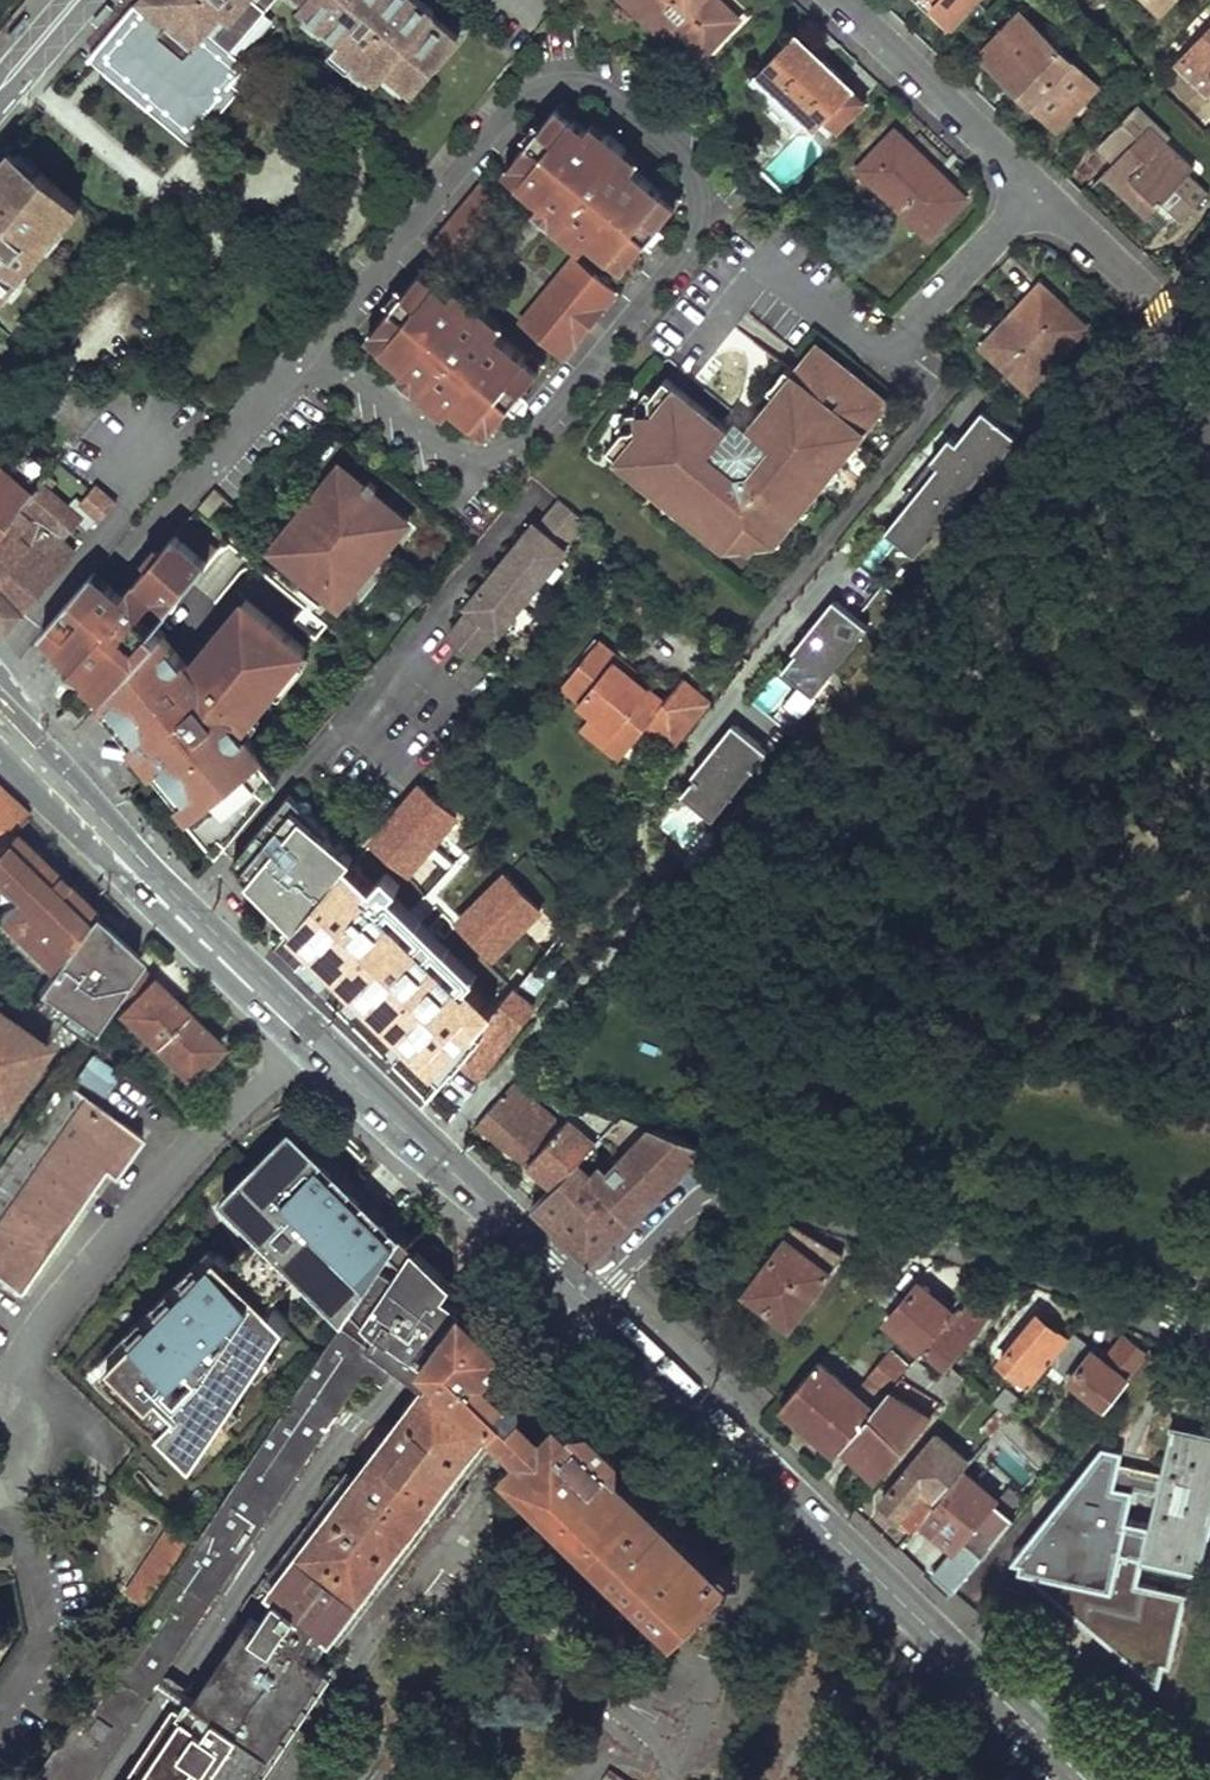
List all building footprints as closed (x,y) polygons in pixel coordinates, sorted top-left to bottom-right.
[(146,3),(228,54),(273,0),(143,0),(146,3)] [(301,8),(338,40),(328,52),(348,69),(354,62),(375,80),(382,71),(410,94),(455,39),(429,17),(432,13),(417,0),(307,0),(301,8)] [(703,58),(737,22),(713,0),(615,0),(614,1),(651,35),(663,21),(703,58)] [(950,25),(973,0),(923,0),(950,25)] [(243,68),(228,54),(146,3),(142,8),(138,13),(132,7),(86,61),(145,111),(148,107),(184,138),(243,68)] [(1099,82),(1022,9),(984,50),(1061,123),(1099,82)] [(1181,59),(1209,86),(1209,28),(1181,59)] [(865,102),(793,36),(757,76),(823,136),(830,128),(837,133),(865,102)] [(541,202),(535,209),(582,248),(589,240),(625,270),(649,240),(654,244),(667,229),(662,225),(682,200),(667,188),(662,194),(633,170),(640,162),(592,123),(585,132),(571,120),(576,114),(562,102),(541,128),(535,123),(523,138),(529,143),(505,172),(541,202)] [(1137,106),(1102,143),(1118,158),(1105,171),(1151,215),(1167,197),(1187,216),(1209,192),(1209,188),(1193,171),(1199,165),(1137,106)] [(861,170),(934,236),(971,196),(899,129),(861,170)] [(763,170),(782,189),(823,150),(804,130),(763,170)] [(40,251),(37,248),(59,222),(63,225),(77,209),(36,174),(33,178),(6,155),(0,162),(0,298),(40,251)] [(505,202),(480,182),(426,247),(451,268),(505,202)] [(617,293),(573,257),(519,323),(562,359),(617,293)] [(392,306),(368,335),(404,365),(398,373),(444,412),(451,403),(487,432),(511,403),(517,407),(530,392),(524,387),(545,362),(531,351),(526,357),(496,333),(504,324),(457,285),(449,295),(434,283),(439,277),(425,266),(405,291),(398,286),(386,301),(392,306)] [(1092,329),(1045,286),(990,347),(1037,390),(1092,329)] [(623,426),(609,442),(671,493),(667,497),(681,509),(684,504),(732,543),(747,542),(752,549),(758,541),(772,540),(800,505),(807,511),(819,496),(817,485),(828,486),(841,469),(835,464),(889,399),(819,341),(795,370),(788,365),(770,386),(777,392),(751,423),(738,413),(728,425),(667,374),(654,389),(648,385),(637,398),(638,407),(629,408),(618,421),(623,426)] [(985,406),(959,440),(953,435),(886,524),(923,552),(1015,428),(985,406)] [(53,469),(3,426),(0,429),(0,536),(53,469)] [(0,536),(0,624),(6,633),(71,555),(63,549),(68,544),(62,539),(78,519),(86,525),(95,514),(100,519),(114,502),(106,495),(112,489),(105,483),(99,490),(94,485),(82,500),(77,496),(67,507),(49,492),(68,469),(59,461),(53,469),(0,536)] [(339,462),(270,546),(340,603),(408,519),(372,490),(377,484),(369,478),(365,483),(339,462)] [(212,486),(197,505),(206,512),(221,494),(212,486)] [(558,498),(538,522),(533,519),(461,606),(465,609),(446,633),(475,657),(495,633),(498,636),(570,549),(565,545),(585,520),(558,498)] [(217,545),(185,518),(162,544),(156,539),(142,555),(149,560),(121,593),(91,568),(38,629),(99,700),(155,633),(148,627),(217,545)] [(785,727),(872,624),(839,595),(751,698),(785,727)] [(245,598),(190,664),(160,627),(155,633),(99,700),(221,845),(280,773),(246,732),(259,717),(253,711),(273,687),(281,692),(307,660),(300,654),(305,648),(245,598)] [(637,669),(599,637),(561,682),(580,697),(578,699),(591,710),(580,724),(619,756),(645,724),(673,747),(711,701),(682,678),(664,700),(633,674),(637,669)] [(735,718),(683,786),(719,814),(772,745),(735,718)] [(459,819),(419,784),(369,840),(409,875),(459,819)] [(0,790),(0,834),(5,829),(23,811),(0,790)] [(292,792),(237,859),(300,928),(359,859),(330,835),(332,833),(292,792)] [(85,911),(88,906),(5,829),(0,834),(0,901),(2,902),(0,905),(0,917),(49,961),(85,911)] [(540,913),(500,873),(455,919),(495,960),(493,962),(515,985),(520,989),(537,966),(573,920),(550,900),(540,913)] [(49,961),(33,983),(86,1026),(108,993),(131,960),(133,957),(97,927),(100,924),(85,911),(49,961)] [(478,1030),(504,999),(434,942),(382,1003),(458,1065),(482,1033),(478,1030)] [(151,1044),(181,1011),(131,960),(108,993),(122,1007),(118,1011),(151,1044)] [(515,985),(504,999),(478,1030),(482,1033),(458,1065),(480,1083),(538,1003),(534,1000),(551,976),(537,966),(520,989),(515,985)] [(185,1077),(215,1044),(181,1011),(151,1044),(185,1077)] [(0,1012),(0,1084),(11,1069),(7,1066),(30,1033),(0,1012)] [(516,1081),(475,1126),(526,1167),(565,1123),(516,1081)] [(68,1086),(60,1097),(51,1091),(0,1164),(0,1279),(13,1288),(99,1166),(110,1174),(137,1135),(68,1086)] [(565,1123),(526,1167),(552,1190),(580,1160),(601,1138),(620,1118),(580,1106),(565,1123)] [(709,1149),(620,1118),(601,1138),(621,1156),(607,1170),(600,1163),(593,1171),(580,1160),(552,1190),(531,1210),(574,1252),(576,1251),(588,1262),(593,1262),(709,1149)] [(332,1175),(394,1234),(398,1228),(286,1120),(216,1194),(253,1230),(224,1261),(238,1274),(247,1264),(262,1279),(253,1288),(265,1300),(294,1269),(279,1254),(289,1243),(245,1200),(265,1179),(253,1167),(287,1131),(316,1158),(303,1171),(321,1187),(332,1175)] [(294,1269),(341,1314),(394,1234),(332,1175),(321,1187),(303,1171),(316,1158),(287,1131),(253,1167),(265,1179),(245,1200),(289,1243),(279,1254),(294,1269)] [(792,1221),(740,1290),(791,1329),(846,1253),(792,1221)] [(441,1289),(449,1276),(398,1228),(394,1234),(341,1314),(191,1538),(145,1607),(29,1779),(64,1779),(66,1778),(68,1779),(91,1779),(364,1366),(382,1377),(397,1355),(441,1289)] [(100,1369),(193,1458),(220,1416),(216,1413),(232,1397),(234,1394),(254,1364),(250,1361),(265,1346),(268,1342),(284,1318),(265,1300),(253,1288),(262,1279),(247,1264),(238,1274),(224,1261),(214,1250),(100,1369)] [(955,1308),(917,1277),(882,1319),(919,1351),(921,1348),(955,1308)] [(451,1295),(441,1289),(397,1355),(405,1360),(435,1380),(502,1425),(523,1403),(491,1373),(511,1345),(510,1336),(506,1332),(497,1331),(463,1299),(460,1302),(451,1295)] [(955,1308),(921,1348),(943,1366),(948,1364),(993,1311),(967,1292),(955,1308)] [(1028,1388),(1049,1362),(1070,1337),(1035,1309),(994,1359),(1028,1388)] [(1066,1375),(1065,1377),(1103,1408),(1148,1352),(1122,1331),(1104,1354),(1091,1344),(1090,1345),(1066,1375)] [(1049,1362),(1066,1375),(1090,1345),(1074,1332),(1070,1337),(1049,1362)] [(887,1390),(900,1375),(909,1364),(891,1348),(869,1374),(887,1390)] [(832,1454),(840,1445),(875,1404),(819,1357),(777,1408),(832,1454)] [(909,1364),(900,1375),(942,1401),(962,1377),(948,1364),(943,1366),(936,1375),(915,1357),(909,1364)] [(942,1401),(900,1375),(887,1390),(875,1404),(840,1445),(875,1479),(942,1401)] [(290,1592),(335,1623),(347,1634),(429,1528),(502,1425),(435,1380),(280,1585),(290,1592)] [(993,1401),(1007,1414),(1020,1399),(1006,1386),(993,1401)] [(531,1451),(551,1429),(532,1411),(523,1403),(502,1425),(513,1434),(531,1451)] [(1007,1416),(998,1408),(981,1427),(990,1435),(1007,1416)] [(1054,1452),(1013,1411),(998,1427),(1038,1468),(1054,1452)] [(563,1417),(551,1429),(531,1451),(519,1463),(577,1519),(619,1558),(608,1571),(677,1638),(684,1642),(743,1580),(628,1470),(632,1467),(632,1448),(603,1421),(584,1421),(581,1424),(574,1418),(563,1417)] [(1172,1424),(1163,1470),(1121,1461),(1124,1447),(1103,1444),(1011,1560),(1159,1687),(1163,1666),(1170,1667),(1186,1593),(1139,1583),(1144,1559),(1202,1572),(1209,1537),(1209,1432),(1172,1424)] [(916,1522),(962,1467),(970,1459),(936,1430),(877,1500),(910,1529),(916,1522)] [(993,1493),(962,1467),(916,1522),(949,1549),(933,1571),(952,1588),(1012,1512),(991,1495),(993,1493)] [(191,1538),(169,1523),(122,1592),(145,1607),(191,1538)] [(208,1779),(263,1779),(340,1666),(317,1651),(327,1636),(335,1623),(290,1592),(272,1619),(255,1607),(160,1748),(208,1779)] [(160,1748),(139,1779),(208,1779),(160,1748)]
